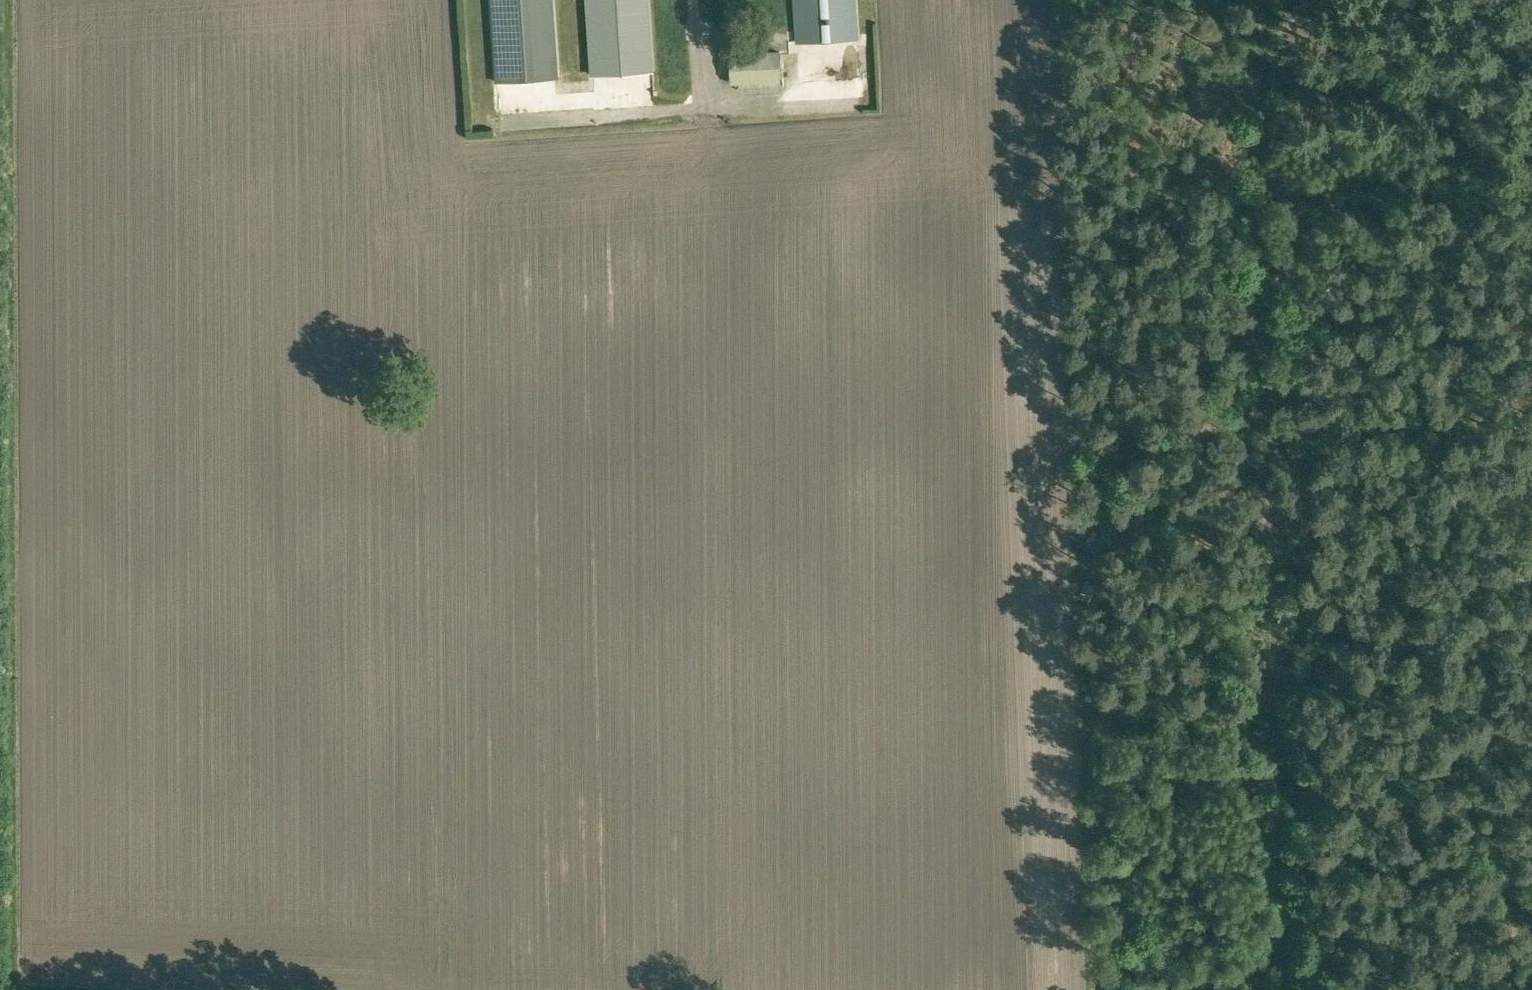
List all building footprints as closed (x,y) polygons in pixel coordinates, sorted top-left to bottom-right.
[(496,80),(559,76),(553,0),(491,0),(496,80)] [(592,74),(654,70),(649,0),(587,0),(592,74)] [(796,39),(859,35),(857,0),(793,0),(796,39)] [(779,48),(729,50),(731,82),(781,79),(779,48)] [(614,111),(660,109),(659,74),(602,76),(603,96),(614,95),(614,111)] [(560,78),(502,82),(504,111),(561,108),(560,78)]
